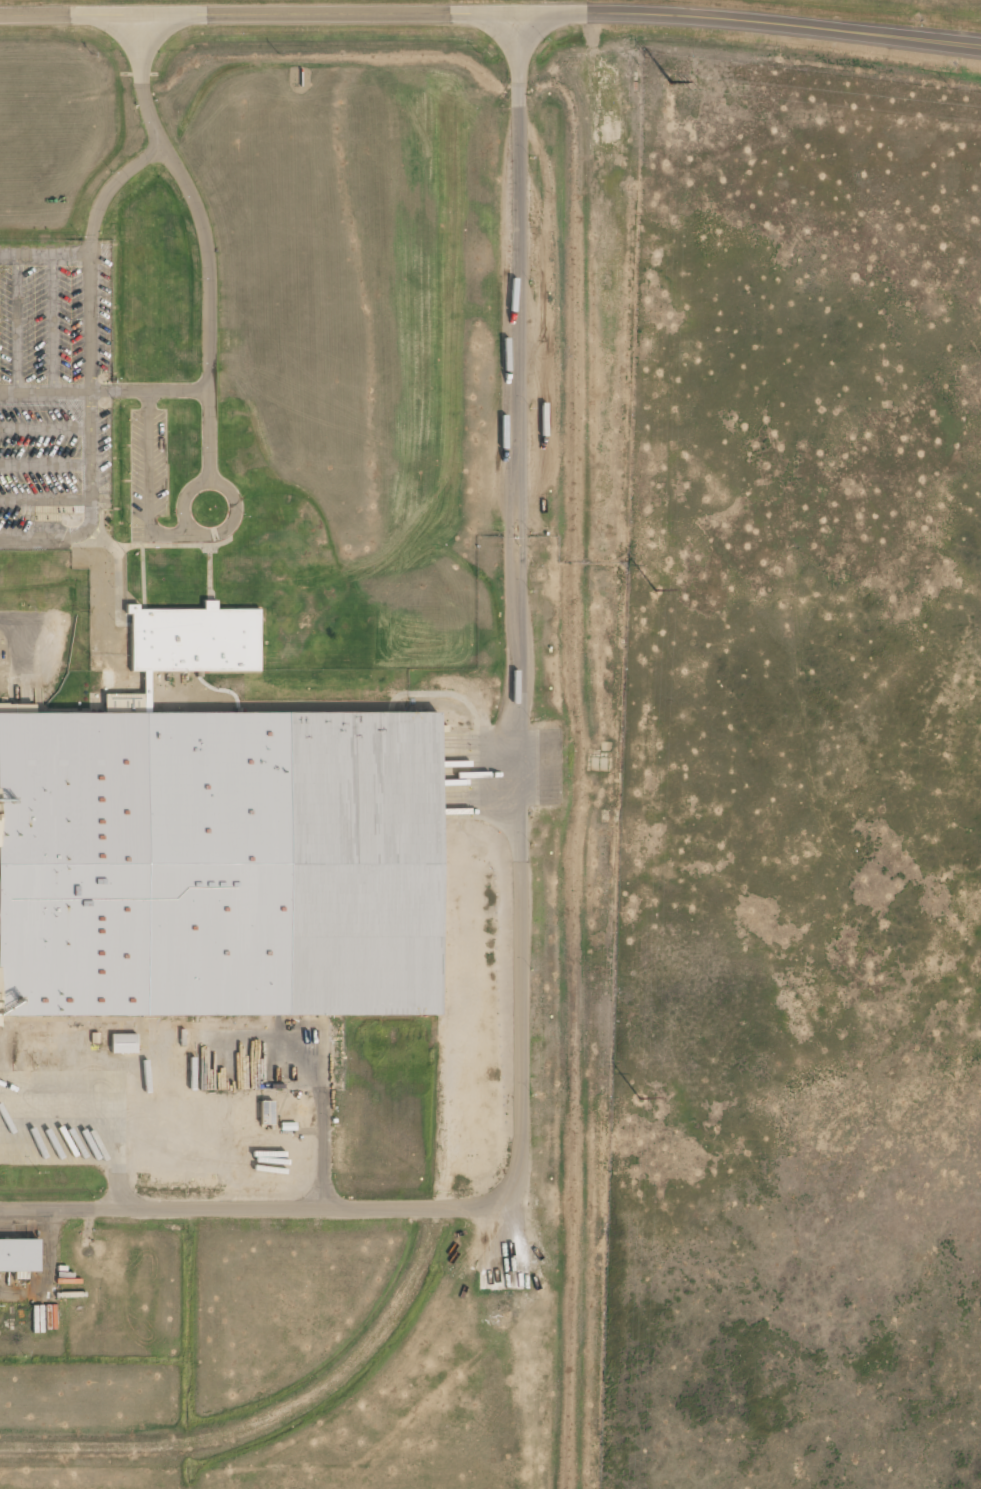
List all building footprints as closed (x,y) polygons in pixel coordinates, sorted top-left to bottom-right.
[(259,609),(210,609),(144,610),(131,610),(131,621),(131,671),(143,671),(150,670),(260,670),(259,609)] [(104,694),(104,713),(150,713),(150,670),(143,671),(144,694),(104,694)] [(150,713),(104,713),(0,714),(0,1015),(436,1012),(434,711),(150,713)] [(111,1034),(111,1054),(136,1054),(136,1034),(111,1034)] [(0,1239),(0,1271),(38,1271),(38,1239),(0,1239)]
